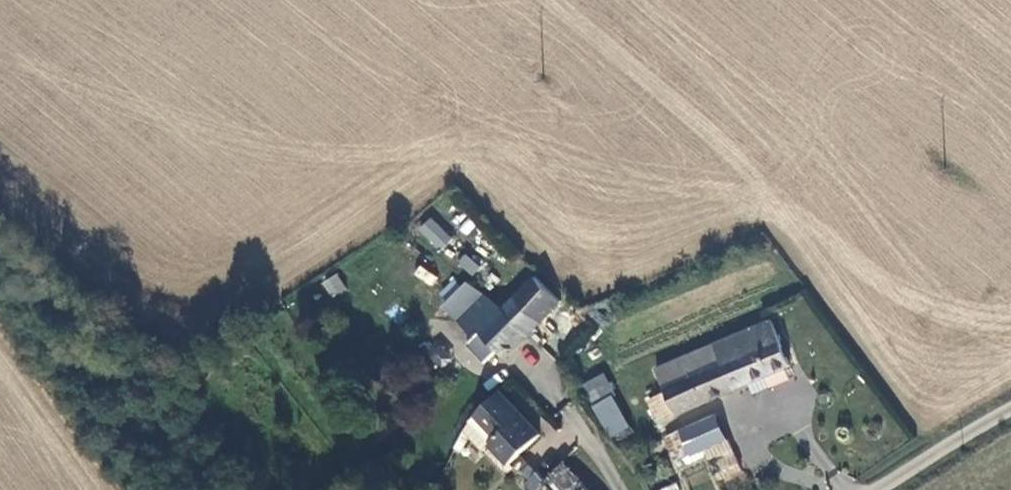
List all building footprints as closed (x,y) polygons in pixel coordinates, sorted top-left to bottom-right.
[(430,215),(416,229),(438,251),(452,238),(430,215)] [(462,253),(456,267),(475,275),(481,261),(462,253)] [(529,263),(493,299),(522,322),(555,289),(529,263)] [(419,264),(413,273),(431,286),(437,276),(419,264)] [(522,322),(493,299),(456,268),(434,294),(467,321),(460,328),(472,340),(482,341),(489,334),(499,344),(522,322)] [(338,273),(322,279),(328,297),(344,292),(338,273)] [(780,353),(759,308),(644,363),(654,383),(665,407),(780,353)] [(601,372),(580,384),(611,441),(633,430),(601,372)] [(492,382),(470,404),(491,426),(495,422),(515,443),(534,424),(492,382)] [(649,415),(665,407),(654,383),(637,391),(649,415)] [(504,454),(515,443),(495,422),(491,426),(470,404),(468,406),(459,422),(478,441),(485,434),(486,436),(504,454)] [(672,460),(701,446),(721,436),(707,409),(658,433),(672,460)] [(721,436),(701,446),(716,476),(735,466),(721,436)] [(560,447),(540,465),(528,477),(519,486),(521,489),(522,489),(601,489),(560,447)] [(531,455),(529,457),(518,467),(528,477),(540,465),(531,455)]
